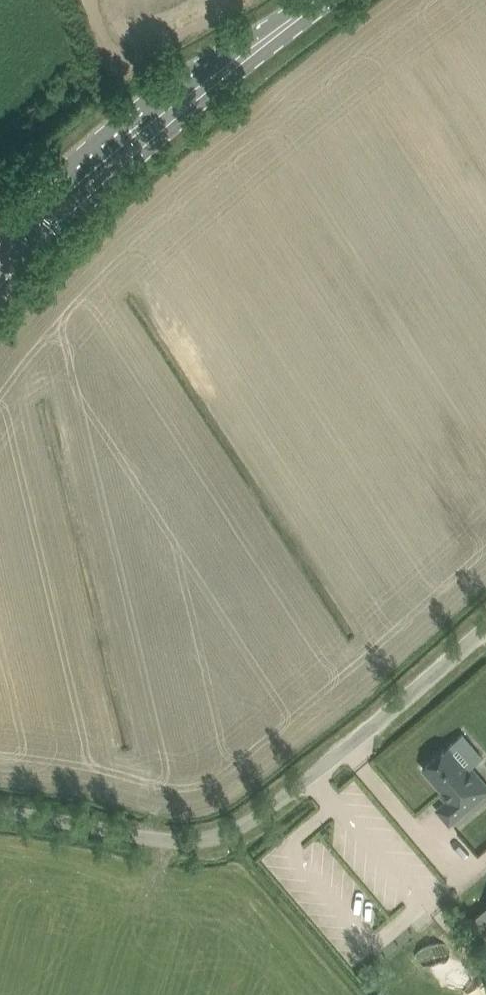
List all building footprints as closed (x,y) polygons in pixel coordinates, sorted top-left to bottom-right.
[(449,745),(423,767),(450,798),(438,809),(450,824),(485,793),(485,783),(478,774),(476,776),(449,745)]
